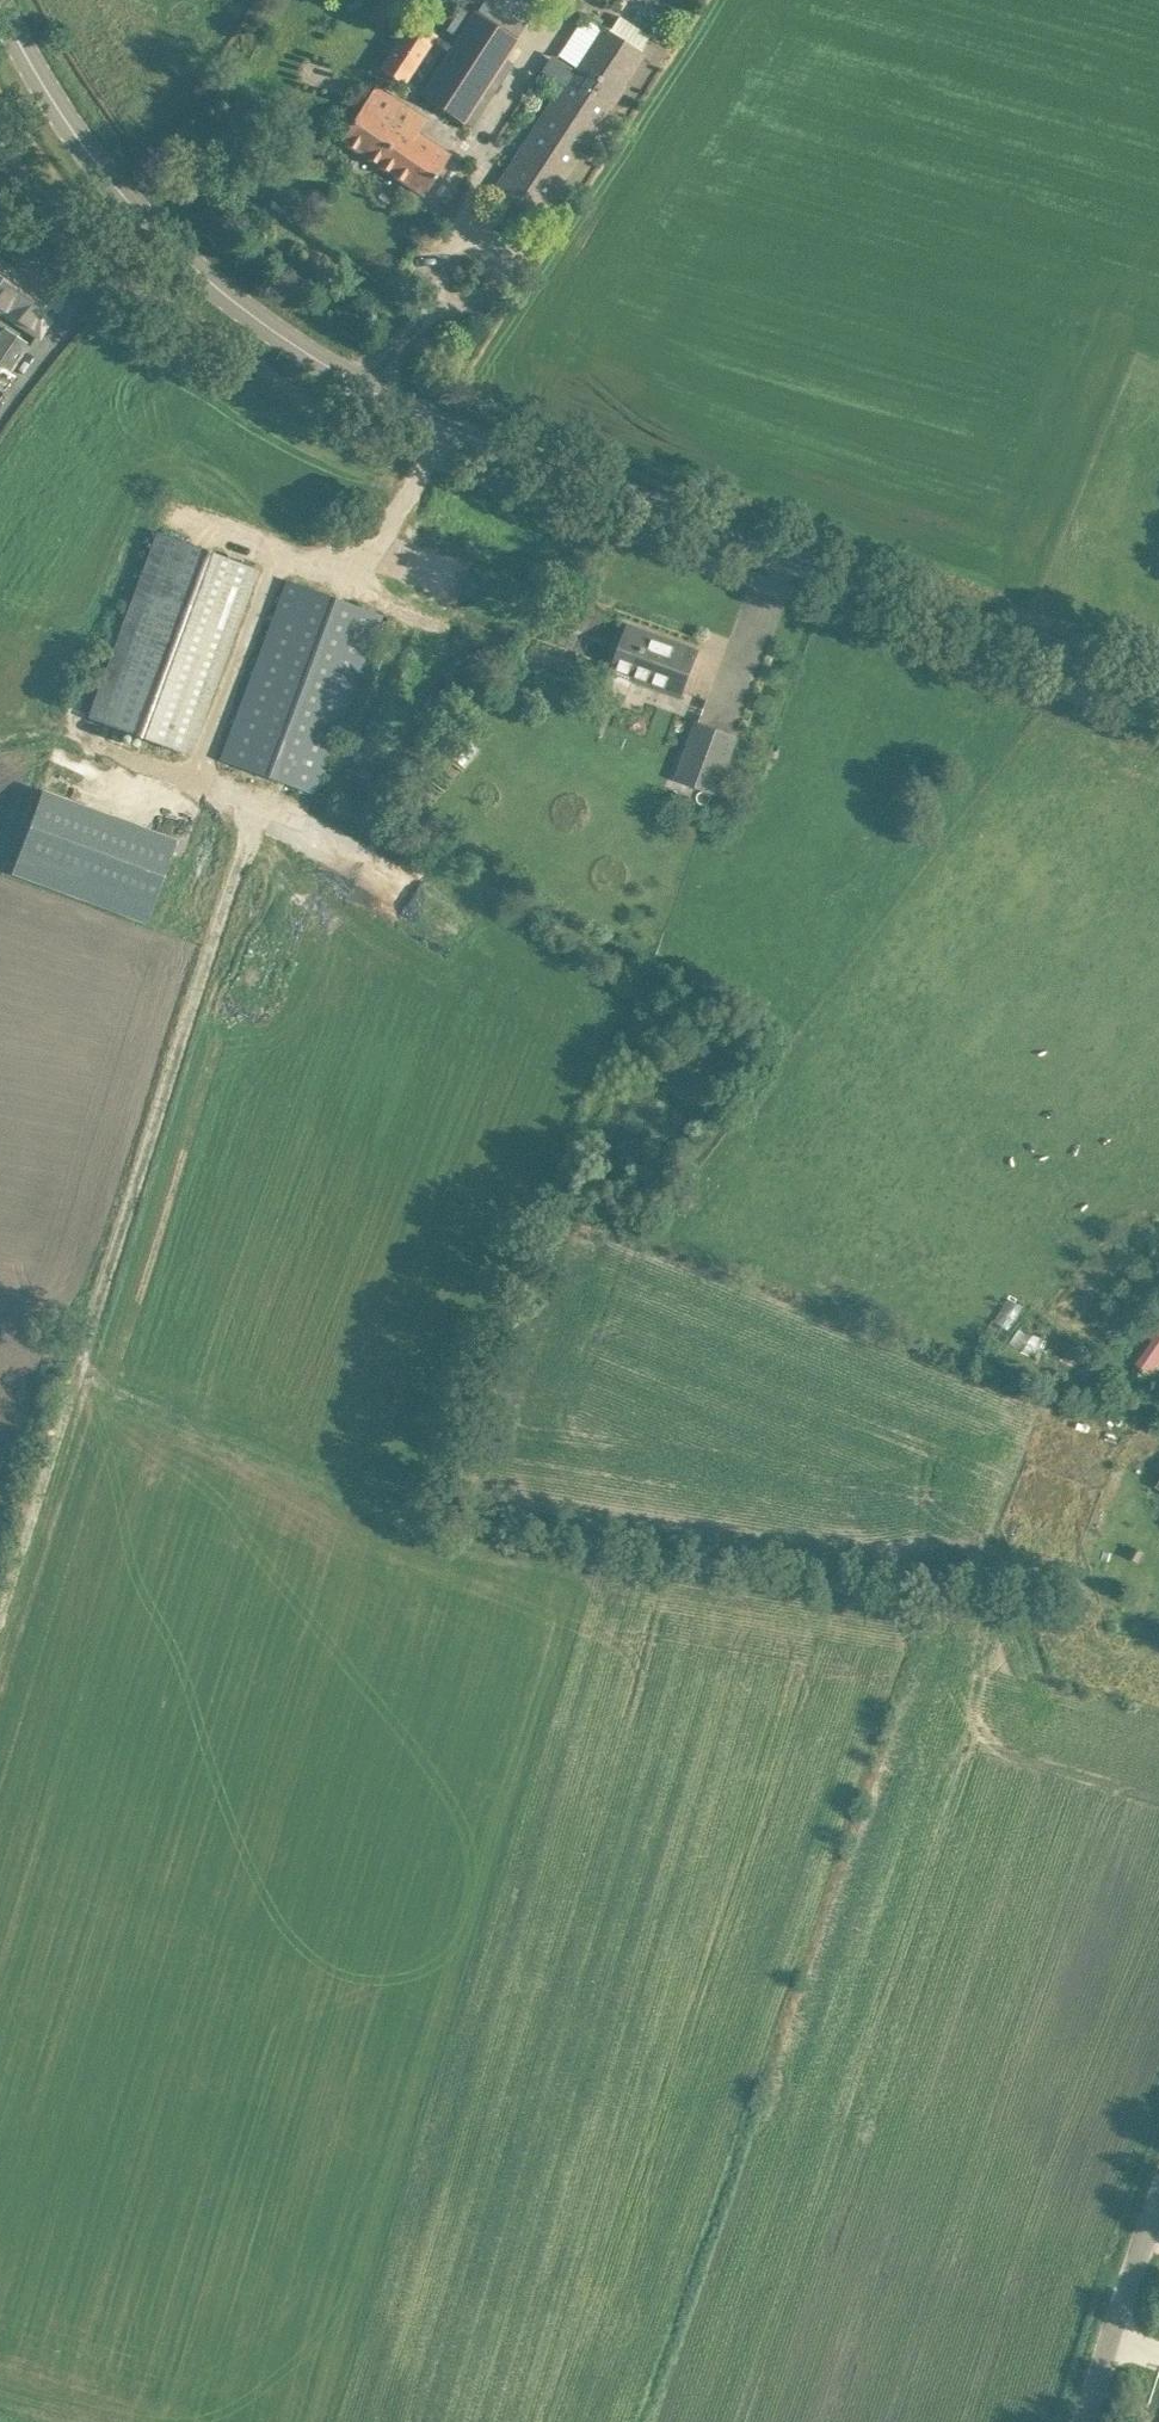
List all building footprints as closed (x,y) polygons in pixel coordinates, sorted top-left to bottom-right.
[(376,6),(393,17),(403,1),(401,0),(380,0),(376,6)] [(420,94),(462,121),(526,22),(493,0),(482,0),(420,94)] [(548,15),(558,0),(524,0),(548,15)] [(411,21),(380,69),(402,84),(433,35),(411,21)] [(602,30),(498,190),(538,216),(642,57),(602,30)] [(413,113),(375,87),(340,139),(424,195),(450,155),(405,125),(413,113)] [(34,336),(62,294),(0,254),(0,314),(34,336)] [(2,326),(0,330),(0,360),(16,335),(2,326)] [(16,374),(0,364),(0,400),(16,374)] [(159,532),(150,554),(89,717),(187,754),(256,568),(159,532)] [(287,580),(279,602),(222,757),(316,792),(381,614),(287,580)] [(698,651),(628,626),(609,678),(632,686),(633,682),(681,699),(683,691),(698,651)] [(698,722),(678,777),(713,790),(733,735),(698,722)] [(11,873),(145,922),(176,838),(42,789),(11,873)] [(1136,1359),(1155,1373),(1158,1368),(1158,1313),(1145,1332),(1153,1337),(1136,1359)]
